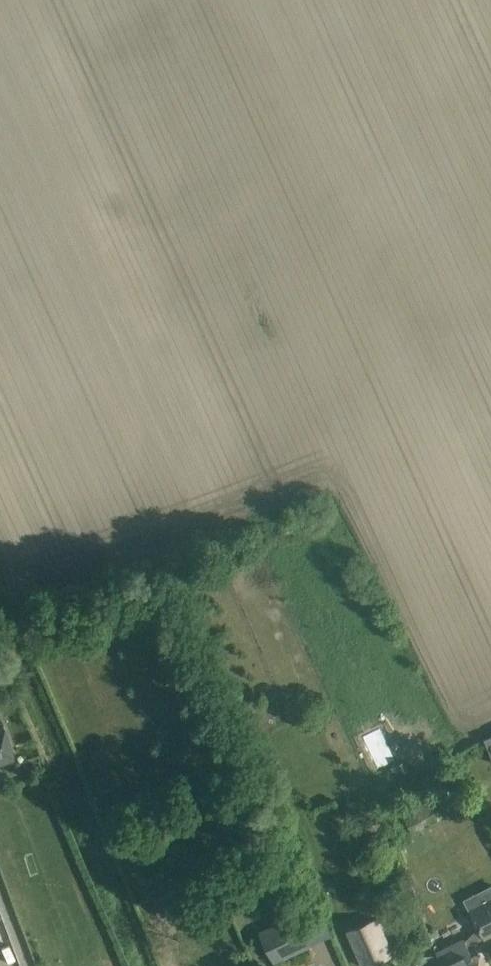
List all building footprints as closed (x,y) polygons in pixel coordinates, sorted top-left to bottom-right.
[(14,759),(2,720),(0,721),(0,763),(14,759)] [(400,809),(412,831),(445,812),(433,791),(400,809)] [(490,936),(490,888),(466,900),(485,939),(490,936)] [(296,912),(283,918),(277,921),(259,930),(276,964),(299,952),(312,946),(296,912)] [(412,924),(407,912),(398,916),(404,928),(412,924)] [(377,918),(348,931),(364,965),(368,965),(393,955),(377,918)] [(475,945),(469,948),(464,938),(436,951),(442,963),(443,965),(486,965),(475,945)]
